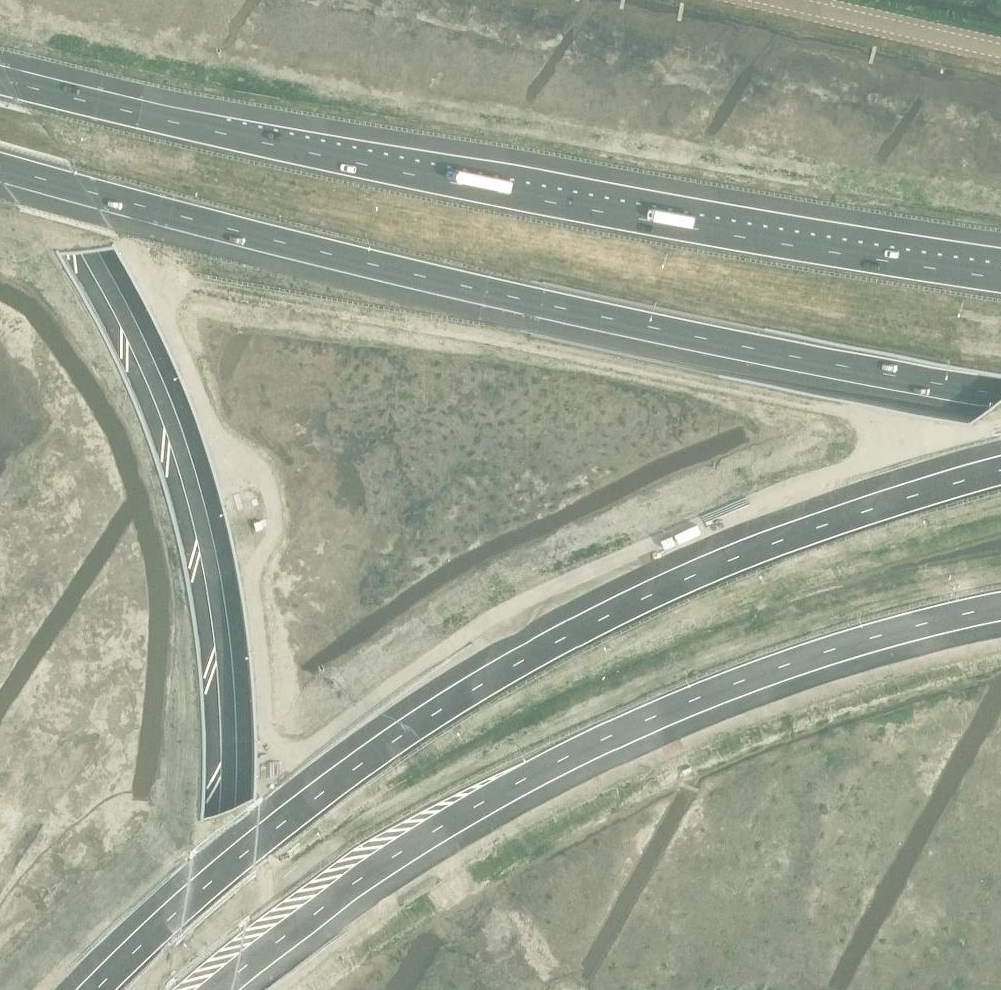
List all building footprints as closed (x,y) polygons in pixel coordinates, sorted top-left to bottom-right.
[(35,534),(29,541),(66,571),(77,557),(49,533),(43,541),(35,534)]
